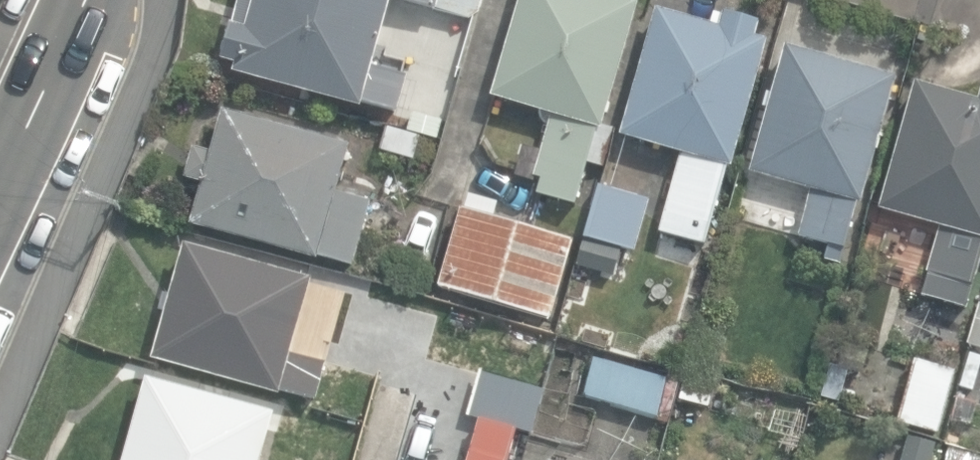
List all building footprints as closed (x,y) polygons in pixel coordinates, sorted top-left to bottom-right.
[(222,57),(236,61),(233,70),(362,106),(363,101),(402,112),(413,74),(372,63),(390,0),(238,0),(222,57)] [(476,19),(481,0),(407,0),(476,19)] [(490,96),(552,114),(543,144),(525,139),(515,172),(542,180),(539,189),(582,202),(642,2),(635,0),(519,0),(490,96)] [(656,7),(622,135),(683,151),(662,231),(707,243),(727,167),(734,169),(769,39),(756,36),(760,23),(725,13),(722,25),(656,7)] [(824,258),(841,262),(857,203),(861,204),(896,76),(784,46),(749,172),(811,189),(799,234),(829,242),(824,258)] [(965,304),(979,250),(979,92),(978,98),(915,80),(879,208),(940,225),(927,269),(943,273),(937,296),(965,304)] [(200,181),(189,227),(318,259),(319,254),(353,262),(369,199),(340,192),(353,142),(224,110),(215,147),(191,141),(182,176),(200,181)] [(439,145),(445,121),(415,113),(411,130),(387,124),(380,151),(421,162),(426,142),(439,145)] [(650,202),(600,187),(585,237),(595,240),(588,261),(617,269),(623,248),(635,252),(650,202)] [(441,285),(553,316),(575,237),(463,206),(441,285)] [(280,388),(316,398),(326,364),(290,354),(312,278),(185,242),(153,357),(279,392),(280,388)] [(979,347),(979,306),(969,344),(979,347)] [(346,370),(381,378),(387,351),(353,344),(346,370)] [(585,394),(658,416),(670,377),(596,355),(585,394)] [(896,421),(938,434),(957,370),(915,357),(896,421)] [(519,431),(532,434),(544,391),(478,373),(466,416),(481,420),(470,459),(510,459),(519,431)] [(125,459),(261,459),(275,409),(149,374),(125,459)] [(716,383),(686,375),(680,401),(710,408),(716,383)] [(908,431),(899,459),(930,459),(936,439),(908,431)] [(949,449),(946,459),(979,459),(949,449)]
